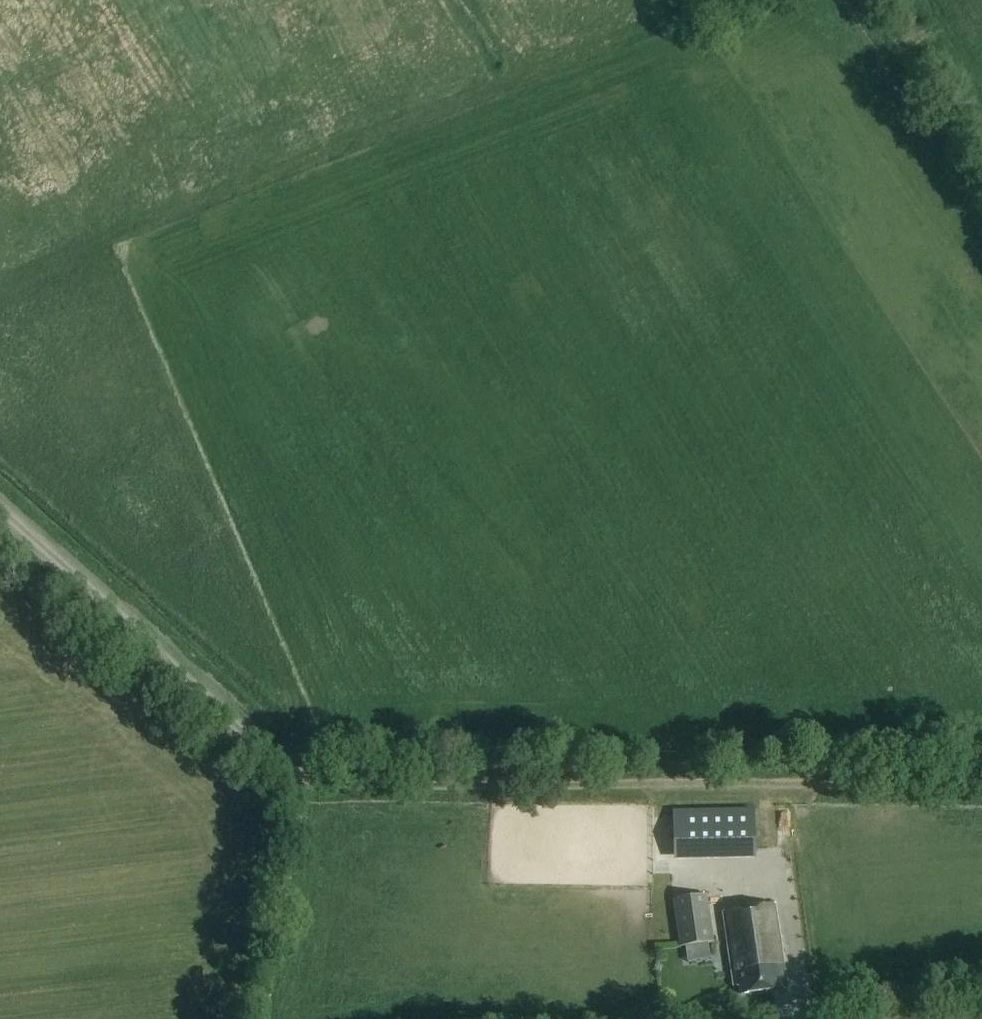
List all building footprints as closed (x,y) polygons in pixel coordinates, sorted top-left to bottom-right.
[(756,810),(673,812),(674,862),(757,860),(756,810)] [(674,901),(681,948),(715,943),(708,896),(674,901)] [(742,998),(787,990),(773,907),(722,915),(735,988),(740,987),(742,998)]
